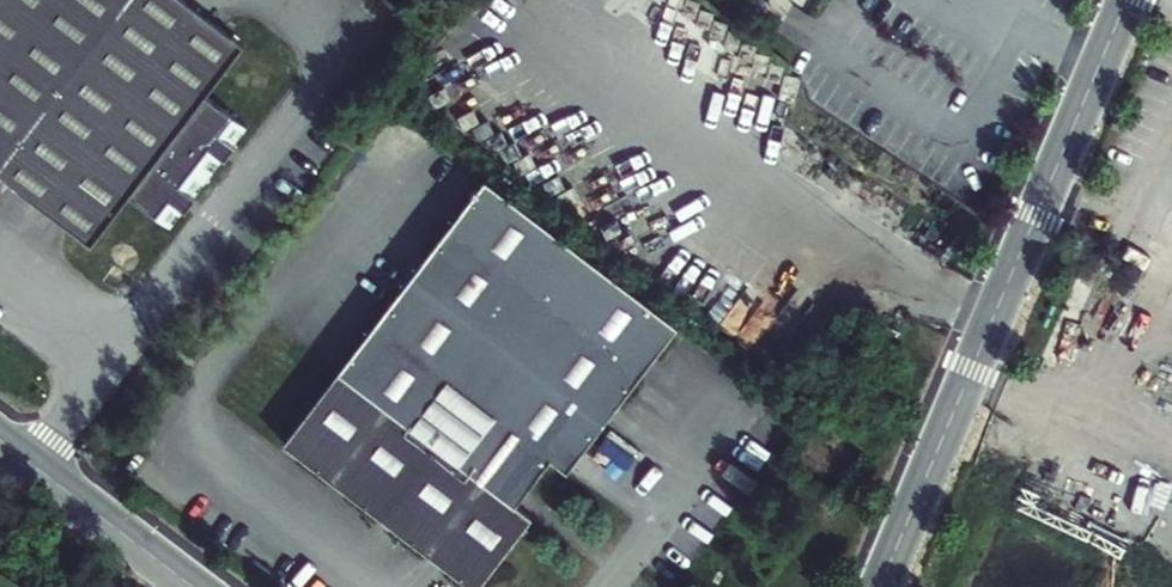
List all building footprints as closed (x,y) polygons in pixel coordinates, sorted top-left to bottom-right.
[(137,200),(212,101),(205,96),(244,46),(184,0),(0,0),(0,178),(90,246),(129,194),(137,200)] [(823,10),(829,0),(806,0),(823,10)] [(246,126),(212,101),(137,200),(172,226),(246,126)] [(482,173),(322,382),(327,393),(298,446),(473,582),(529,510),(515,500),(550,452),(564,462),(674,320),(482,173)] [(327,393),(322,382),(282,434),(298,446),(327,393)]
